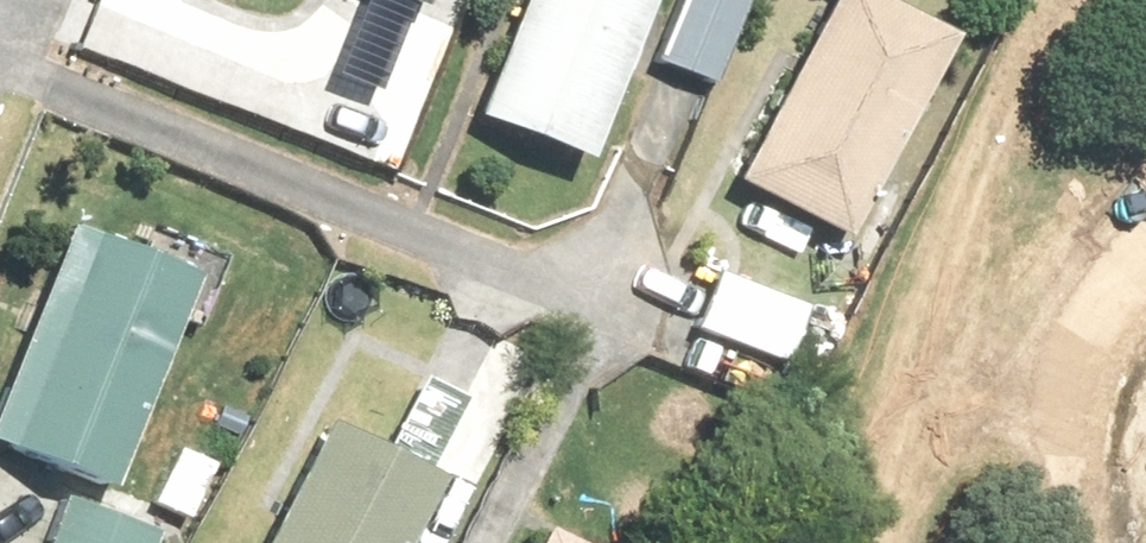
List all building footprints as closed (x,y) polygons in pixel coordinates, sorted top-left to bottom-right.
[(309,58),(357,80),(393,0),(335,0),(309,58)] [(455,102),(554,146),(618,0),(500,0),(455,102)] [(634,51),(688,75),(721,0),(656,0),(634,51)] [(896,0),(813,0),(716,169),(817,226),(934,22),(896,0)] [(175,263),(49,211),(0,331),(0,443),(86,479),(175,263)] [(801,348),(818,310),(701,258),(674,317),(762,356),(772,335),(801,348)] [(302,416),(234,542),(377,542),(413,474),(302,416)] [(40,491),(21,542),(127,542),(133,526),(40,491)] [(527,516),(513,542),(583,542),(527,516)]
